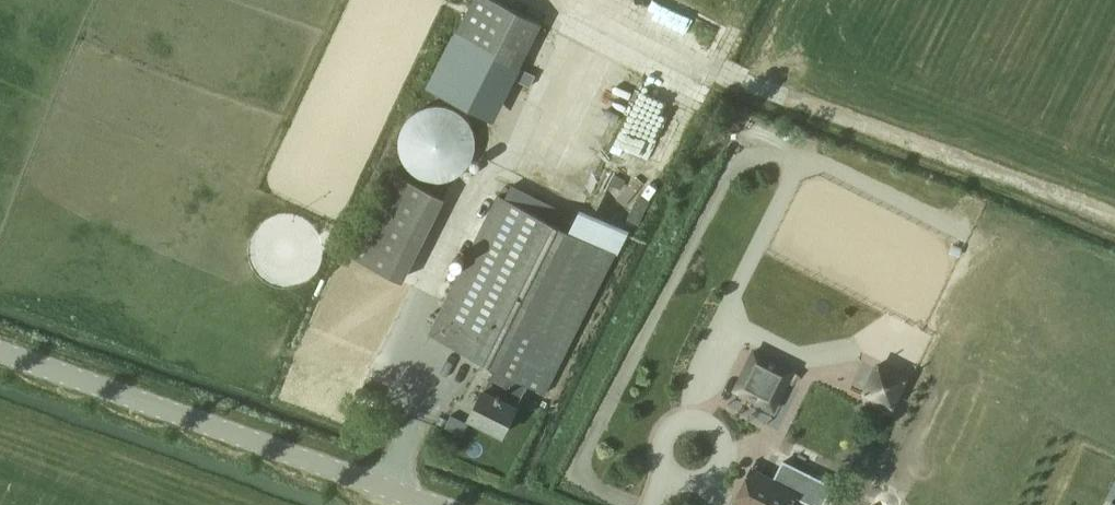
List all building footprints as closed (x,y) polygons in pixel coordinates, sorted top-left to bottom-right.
[(455,35),(521,69),(543,24),(496,0),(473,0),(455,35)] [(452,34),(426,87),(494,122),(521,69),(455,35),(452,34)] [(654,119),(671,126),(684,98),(644,79),(604,165),(628,176),(654,119)] [(418,141),(417,142),(416,144),(415,147),(414,150),(414,154),(414,157),(414,160),(415,162),(415,164),(417,167),(418,170),(420,172),(422,175),(425,177),(427,179),(430,180),(432,181),(435,182),(438,183),(441,183),(445,183),(447,183),(450,182),(453,181),(456,180),(458,179),(461,176),(463,174),(466,171),(467,169),(469,166),(470,163),(470,161),(471,157),(471,154),(471,152),(470,148),(470,146),(469,143),(468,142),(467,139),(465,138),(463,135),(462,134),(460,132),(458,130),(456,129),(452,128),(450,127),(448,127),(445,126),(441,126),(438,126),(436,127),(433,128),(430,129),(428,130),(426,131),(424,133),(422,135),(420,137),(419,139),(418,141)] [(351,256),(404,279),(442,194),(390,171),(351,256)] [(548,393),(559,370),(617,251),(500,193),(449,294),(449,295),(450,294),(488,315),(470,352),(497,366),(485,389),(502,397),(519,406),(530,384),(548,393)] [(470,352),(488,315),(450,294),(449,295),(457,298),(449,314),(442,310),(431,333),(470,352)] [(754,350),(735,390),(758,401),(771,375),(787,383),(793,370),(754,350)] [(878,364),(865,392),(892,406),(906,378),(878,364)] [(371,408),(380,390),(365,383),(356,401),(371,408)] [(502,397),(485,389),(484,389),(469,419),(487,427),(502,397)] [(502,397),(487,427),(504,436),(519,406),(502,397)] [(747,504),(789,504),(796,491),(753,470),(738,500),(747,504)]
